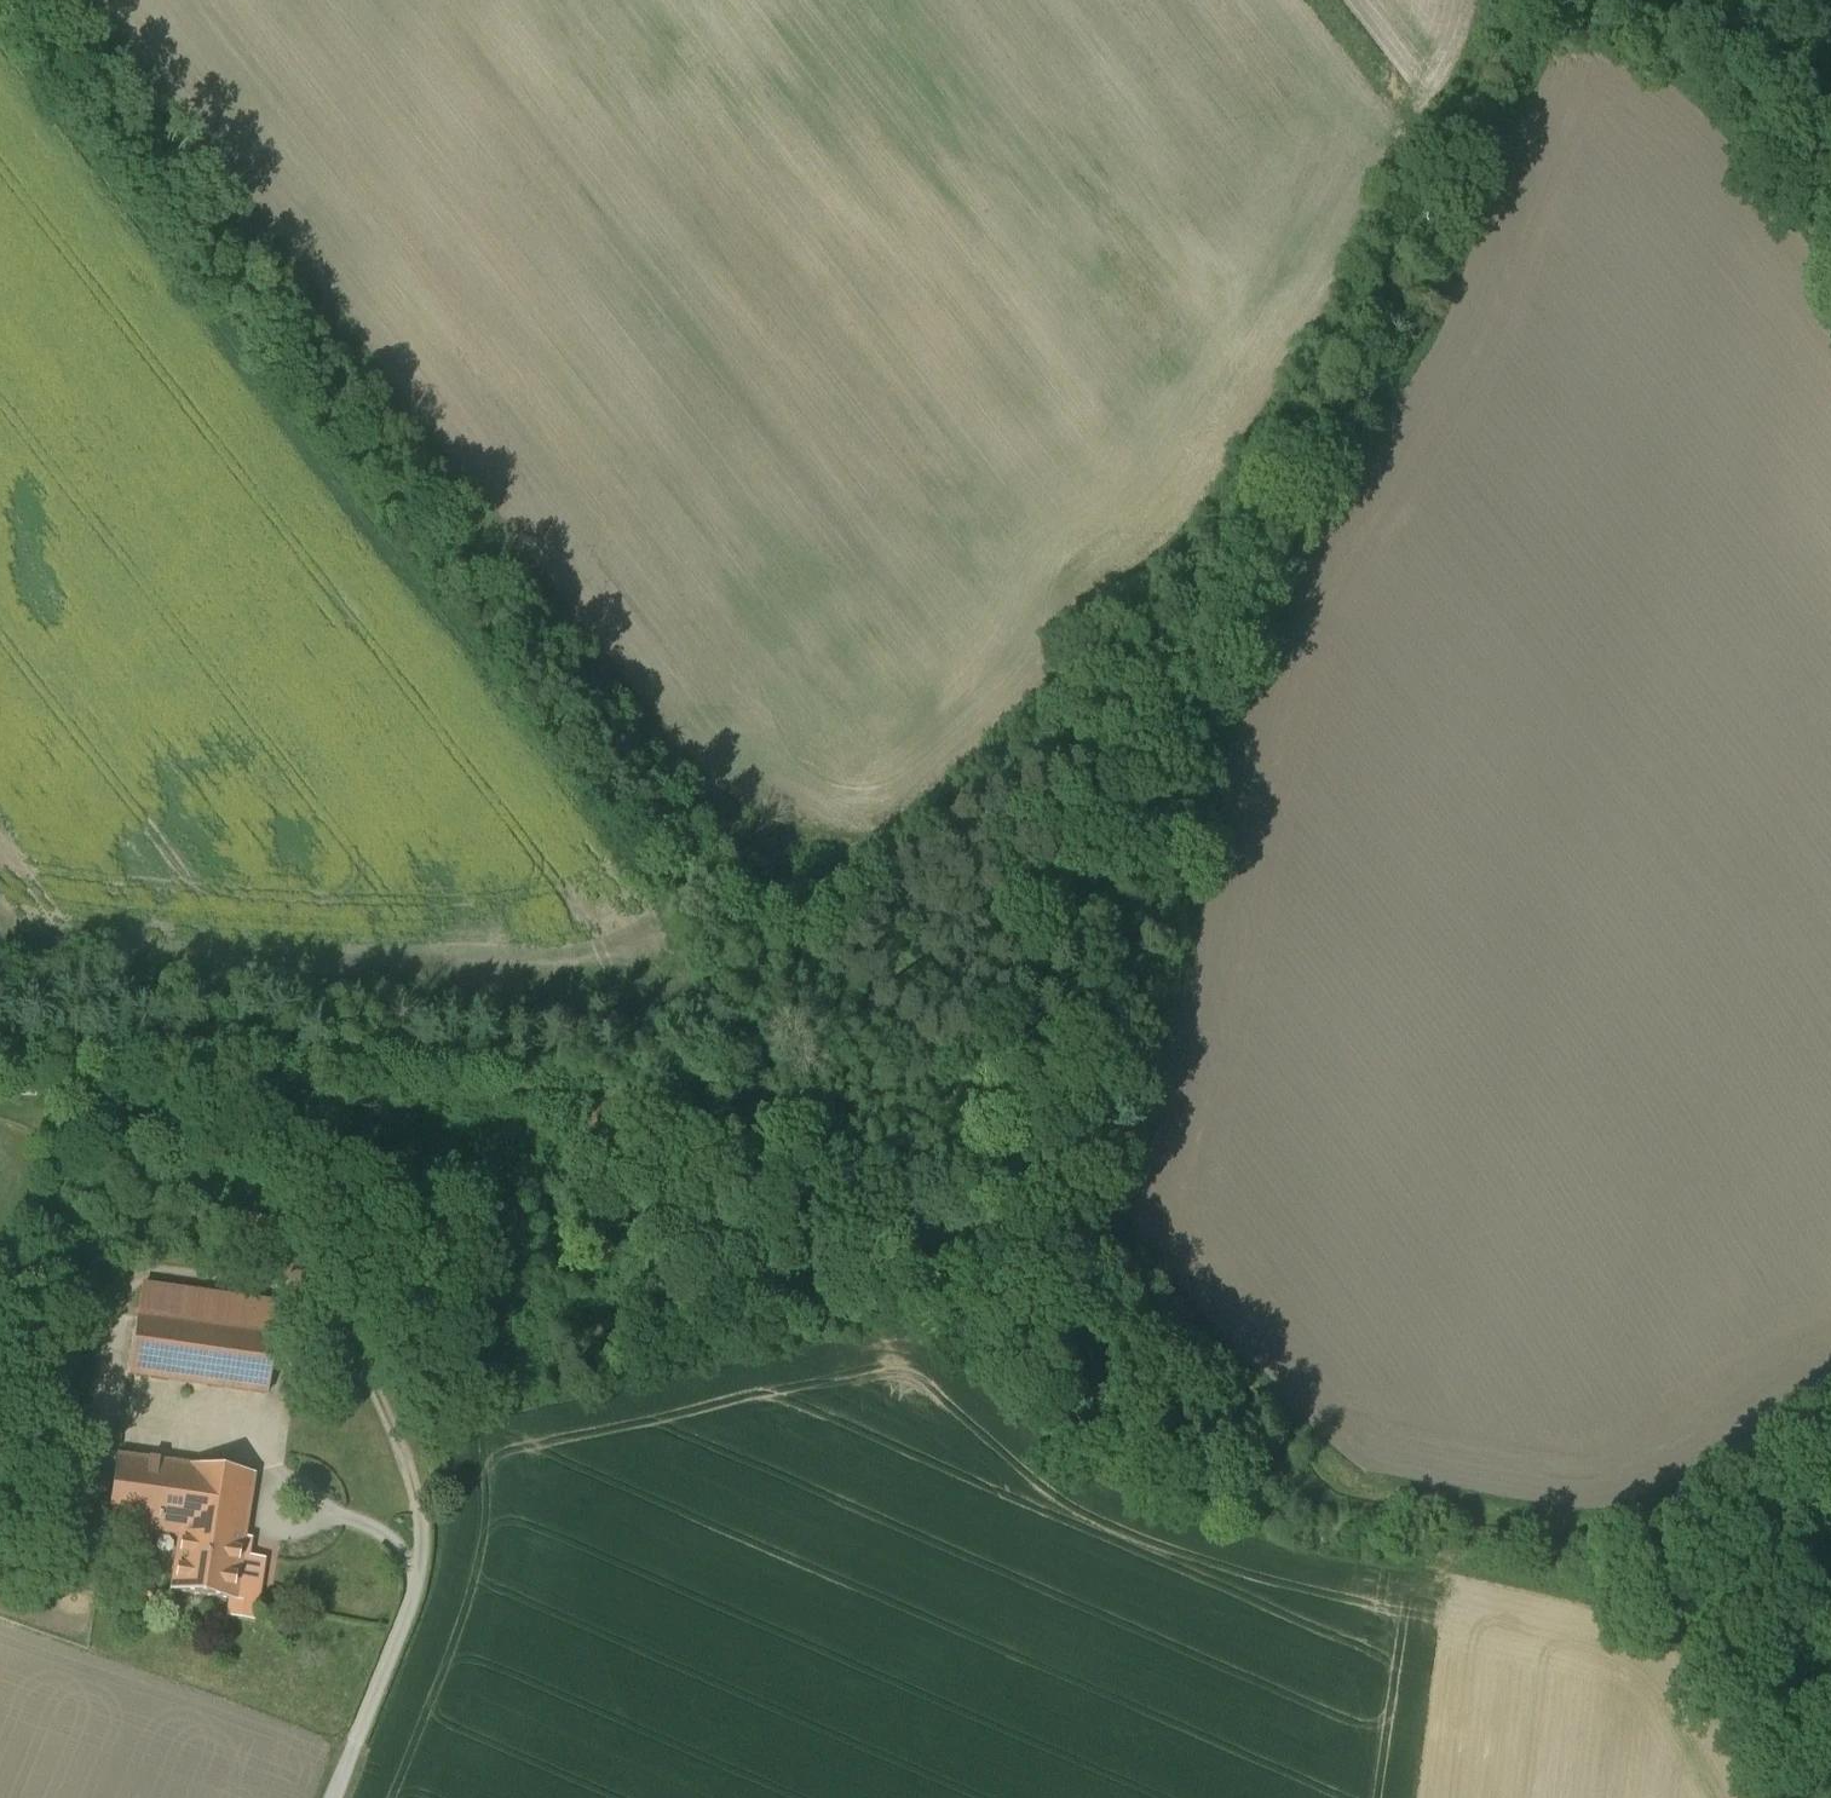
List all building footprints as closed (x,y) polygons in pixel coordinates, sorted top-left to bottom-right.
[(303,1310),(164,1291),(151,1381),(291,1400),(303,1310)] [(270,1484),(133,1463),(122,1535),(188,1545),(180,1600),(250,1611),(270,1484)]
